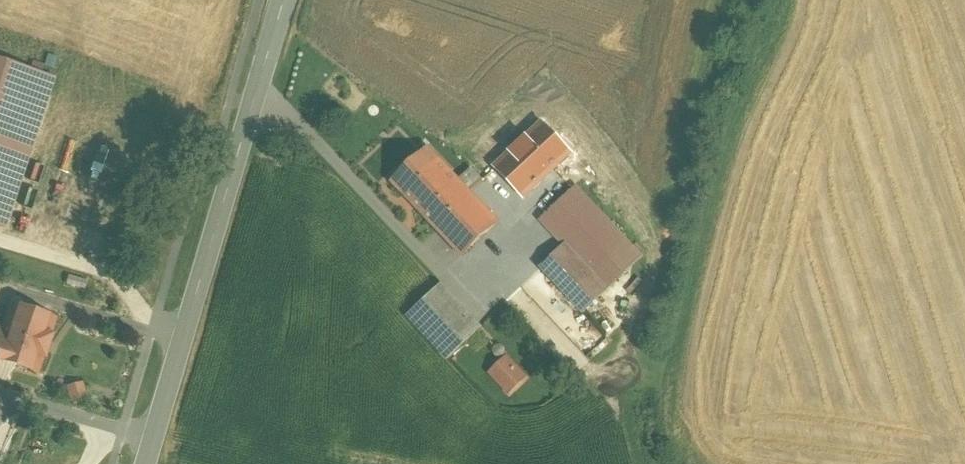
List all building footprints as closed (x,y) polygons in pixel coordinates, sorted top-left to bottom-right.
[(7,225),(54,78),(0,61),(0,223),(7,225)] [(470,194),(435,227),(463,256),(498,223),(496,221),(521,198),(565,247),(592,275),(627,243),(555,166),(569,154),(543,126),(470,194)] [(470,194),(429,150),(393,183),(435,227),(470,194)] [(592,275),(565,247),(541,269),(578,309),(594,295),(583,284),(592,275)] [(479,330),(440,288),(410,316),(449,359),(479,330)] [(12,306),(3,331),(4,331),(0,344),(0,361),(38,373),(43,357),(44,358),(51,337),(50,337),(55,321),(12,306)] [(507,360),(492,373),(503,385),(505,383),(517,371),(507,360)] [(517,371),(505,383),(512,390),(524,379),(517,371)]
